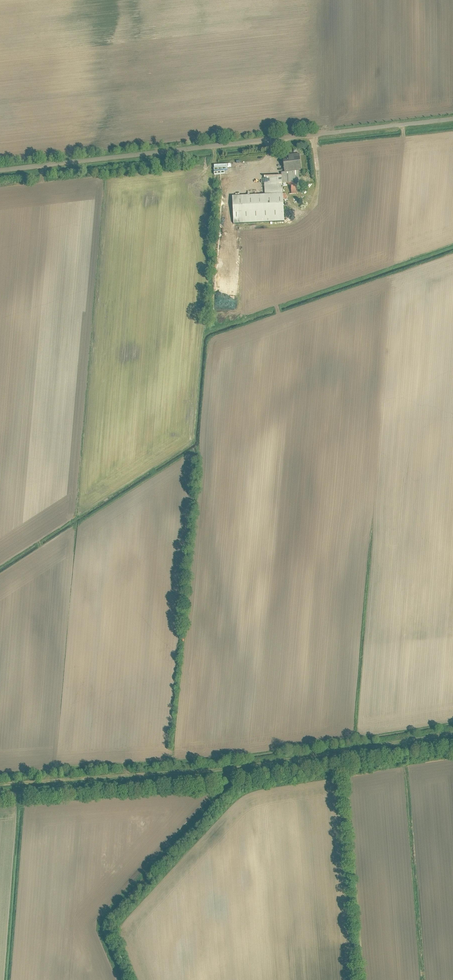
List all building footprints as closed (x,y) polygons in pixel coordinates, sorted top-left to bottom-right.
[(284,155),(285,171),(299,170),(303,170),(302,154),(284,155)] [(283,171),(283,173),(284,183),(291,183),(292,194),(301,193),(299,170),(285,171),(283,171)] [(235,195),(236,222),(286,219),(284,183),(283,173),(266,174),(267,193),(235,195)]
